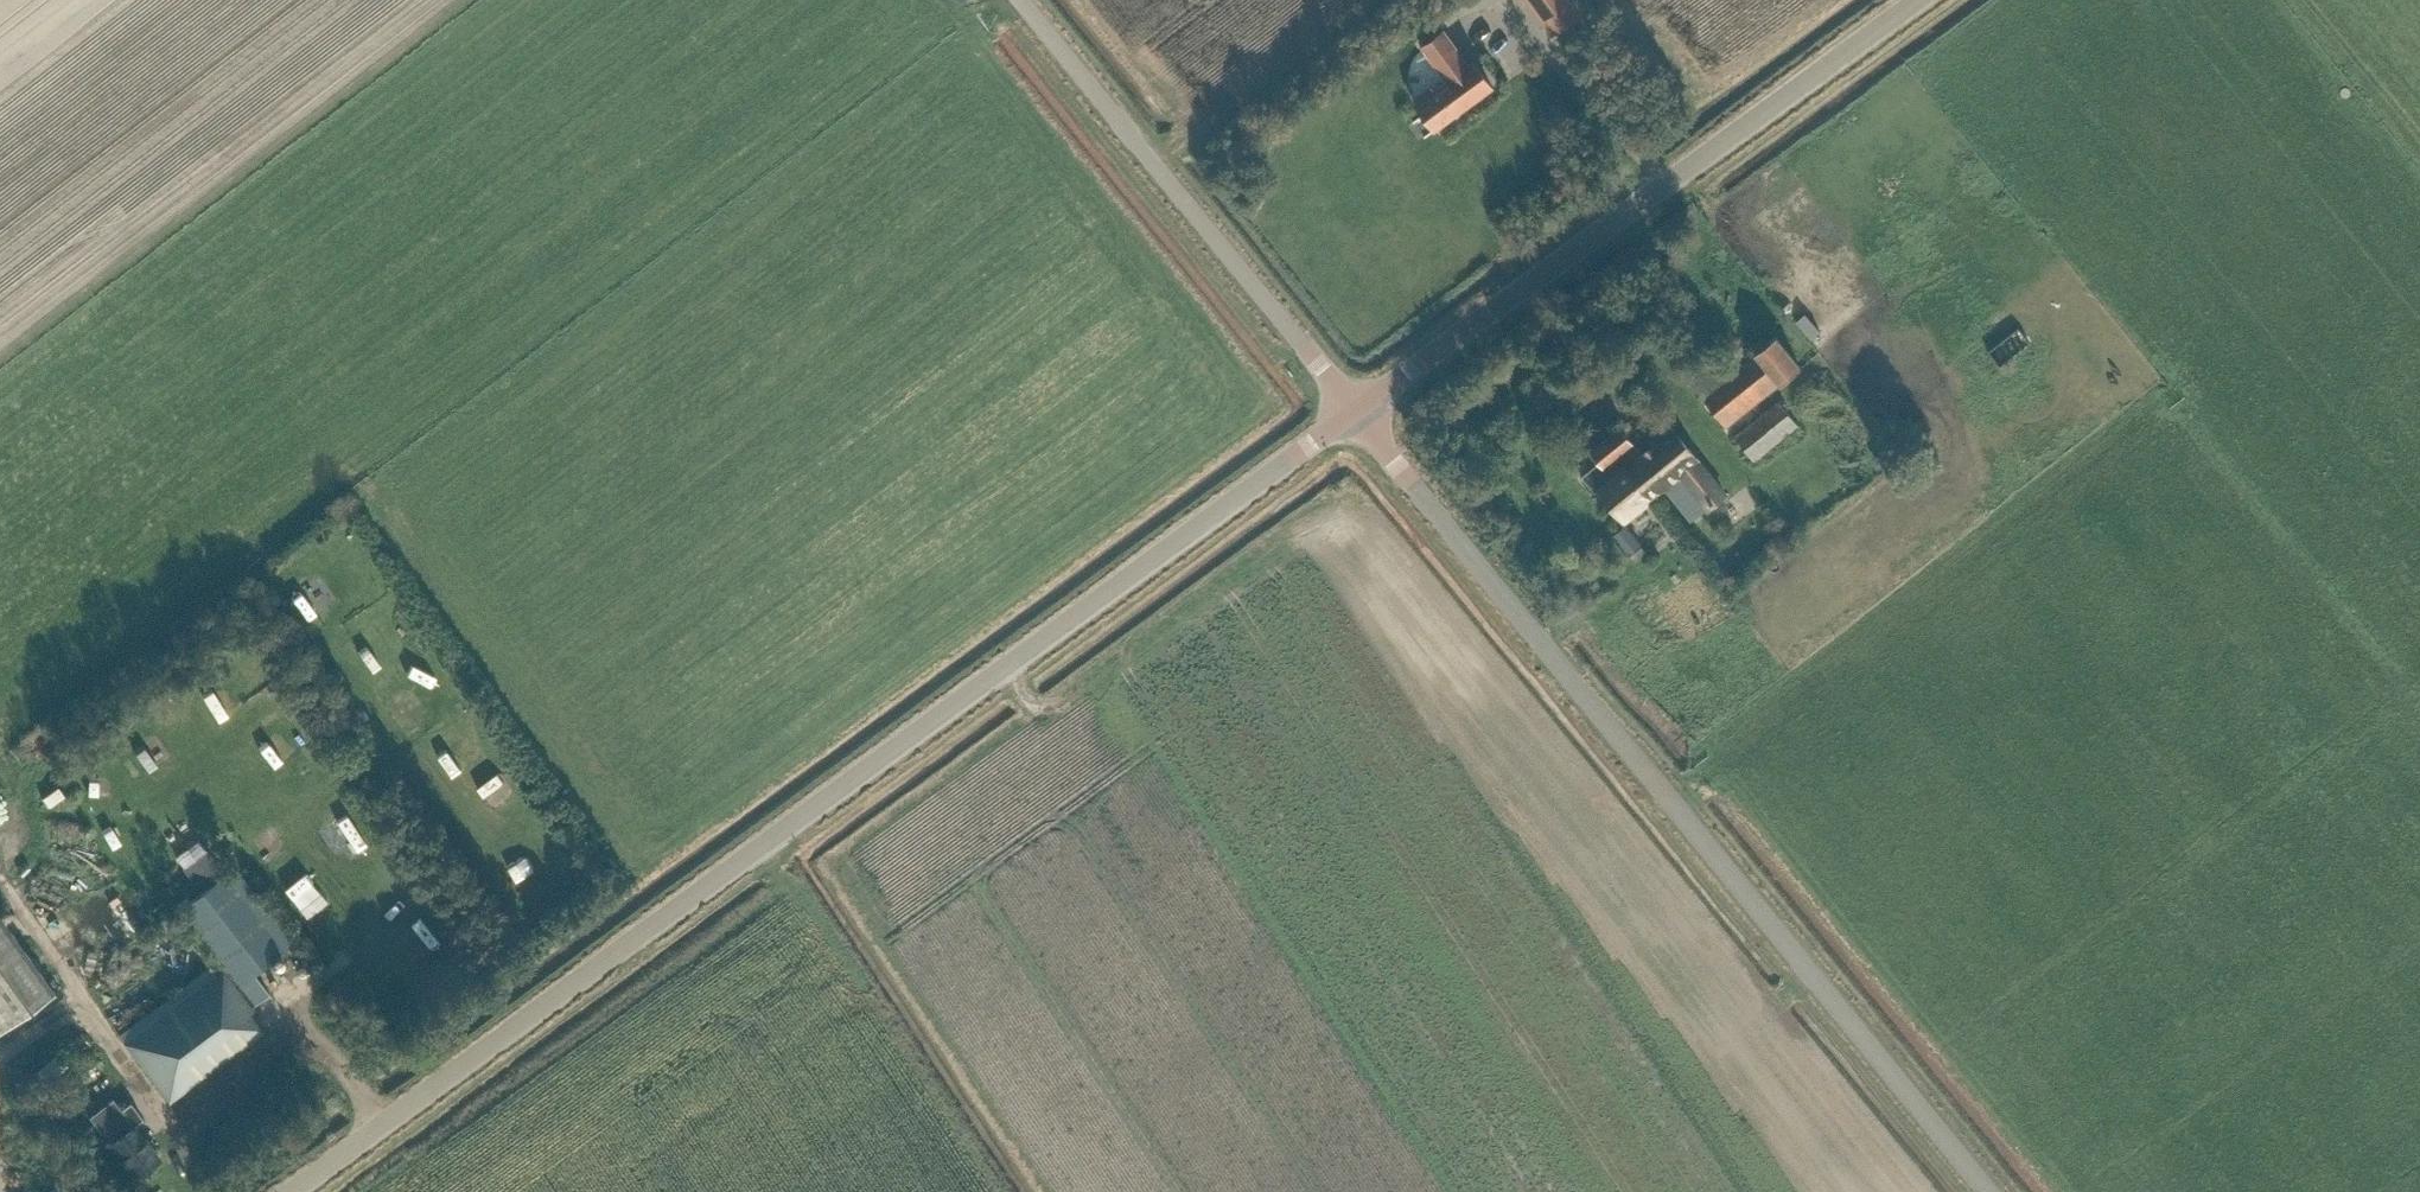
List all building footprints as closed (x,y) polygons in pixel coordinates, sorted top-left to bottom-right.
[(1553,31),(1580,11),(1572,0),(1531,0),(1553,31)] [(1431,85),(1414,98),(1416,101),(1415,102),(1434,128),(1493,86),(1474,59),(1469,63),(1443,28),(1422,44),(1447,79),(1433,89),(1431,85)] [(1570,123),(1577,117),(1566,105),(1559,111),(1570,123)] [(1777,335),(1702,396),(1725,425),(1757,400),(1801,365),(1777,335)] [(1615,359),(1606,366),(1615,378),(1624,371),(1615,359)] [(1779,400),(1734,436),(1752,460),(1798,424),(1779,400)] [(1597,487),(1623,520),(1663,487),(1690,521),(1725,494),(1673,429),(1619,472),(1611,461),(1619,455),(1626,464),(1643,450),(1623,426),(1591,451),(1600,463),(1583,477),(1594,490),(1597,487)] [(1883,447),(1875,454),(1877,464),(1887,467),(1893,461),(1892,451),(1883,447)] [(1627,523),(1614,534),(1631,554),(1644,542),(1627,523)] [(193,881),(180,890),(188,900),(225,873),(207,850),(183,867),(193,881)] [(212,962),(250,1011),(253,1009),(250,1005),(268,992),(253,972),(294,942),(236,865),(225,873),(188,900),(182,905),(196,923),(185,932),(209,965),(212,962)] [(51,992),(0,923),(0,1029),(51,992)] [(263,1029),(250,1011),(212,962),(209,965),(117,1033),(167,1100),(263,1029)] [(45,1085),(69,1065),(57,1051),(34,1071),(45,1085)] [(112,1099),(88,1117),(132,1177),(157,1158),(133,1126),(143,1118),(131,1102),(120,1110),(112,1099)]
